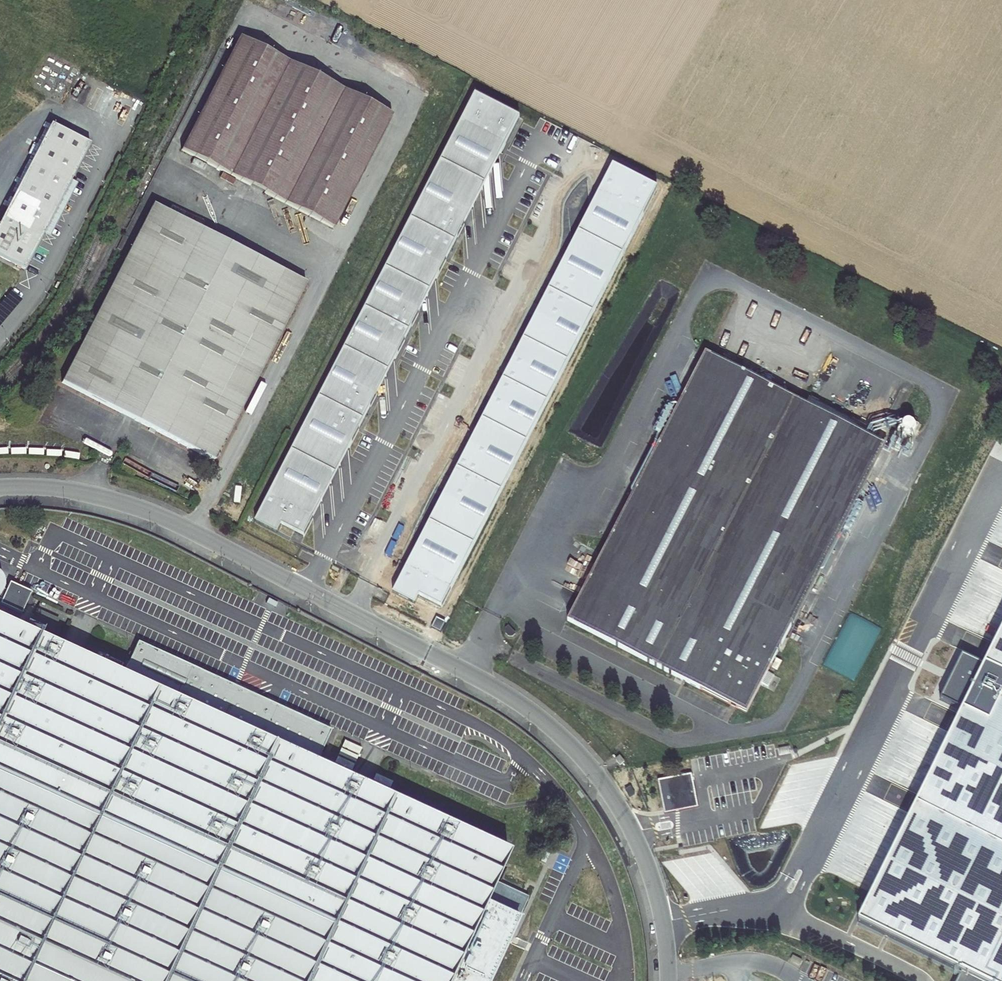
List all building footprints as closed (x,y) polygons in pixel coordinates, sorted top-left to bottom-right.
[(333,229),(389,115),(225,34),(169,148),(333,229)] [(282,526),(304,537),(313,519),(312,502),(323,501),(321,485),(332,484),(330,467),(341,466),(339,449),(350,448),(378,395),(376,378),(387,377),(385,360),(396,359),(419,314),(417,298),(428,297),(427,280),(437,279),(465,225),(463,209),(474,208),(472,191),(483,190),(482,173),(492,172),(491,155),(501,154),(520,118),(476,95),(300,436),(306,439),(267,518),(282,526)] [(71,178),(89,144),(52,126),(0,228),(0,256),(24,268),(43,232),(71,178)] [(491,155),(492,172),(501,154),(491,155)] [(442,608),(657,190),(613,167),(599,194),(605,203),(590,211),(595,221),(581,229),(586,238),(572,247),(577,256),(563,265),(535,318),(540,327),(526,336),(531,345),(517,354),(494,398),(499,408),(485,416),(490,425),(475,434),(450,483),(456,492),(441,501),(446,510),(432,519),(437,528),(423,537),(428,546),(413,554),(398,585),(420,596),(442,608)] [(482,173),(483,190),(492,172),(482,173)] [(79,183),(71,178),(43,232),(51,236),(79,183)] [(472,191),(474,208),(483,190),(472,191)] [(605,203),(599,194),(590,211),(605,203)] [(61,380),(222,460),(310,283),(149,203),(61,380)] [(463,209),(465,225),(474,208),(463,209)] [(590,211),(581,229),(595,221),(590,211)] [(581,229),(572,247),(586,238),(581,229)] [(572,247),(563,265),(577,256),(572,247)] [(427,280),(428,297),(437,279),(427,280)] [(417,298),(419,314),(428,297),(417,298)] [(535,318),(526,336),(540,327),(535,318)] [(526,336),(517,354),(531,345),(526,336)] [(873,439),(849,427),(705,352),(602,552),(625,564),(597,619),(574,608),(568,620),(747,713),(793,624),(885,445),(873,439)] [(385,360),(387,377),(396,359),(385,360)] [(376,378),(378,395),(387,377),(376,378)] [(494,398),(485,416),(499,408),(494,398)] [(864,416),(876,422),(882,409),(870,403),(864,416)] [(485,416),(475,434),(490,425),(485,416)] [(873,439),(877,433),(852,421),(849,427),(873,439)] [(339,449),(341,466),(350,448),(339,449)] [(330,467),(332,484),(341,466),(330,467)] [(456,492),(450,483),(441,501),(456,492)] [(321,485),(323,501),(332,484),(321,485)] [(312,502),(313,519),(323,501),(312,502)] [(441,501),(432,519),(446,510),(441,501)] [(277,535),(282,526),(267,518),(262,527),(277,535)] [(432,519),(423,537),(437,528),(432,519)] [(423,537),(413,554),(428,546),(423,537)] [(625,564),(602,552),(574,608),(597,619),(625,564)] [(398,585),(393,594),(415,606),(420,596),(398,585)] [(264,610),(271,614),(274,608),(267,605),(264,610)] [(441,632),(446,622),(437,618),(432,628),(441,632)] [(330,731),(151,649),(136,683),(0,621),(0,980),(489,980),(518,917),(484,902),(508,851),(315,763),(330,731)] [(830,663),(855,676),(878,631),(865,624),(849,656),(837,650),(830,663)] [(858,921),(961,973),(957,980),(1001,980),(1001,631),(984,667),(962,656),(940,700),(962,711),(858,921)] [(339,755),(354,762),(361,748),(346,741),(339,755)] [(620,756),(615,760),(620,766),(625,762),(620,756)] [(671,783),(670,780),(661,782),(666,809),(696,804),(691,777),(680,778),(681,782),(671,783)] [(631,787),(625,790),(630,798),(635,795),(631,787)]
